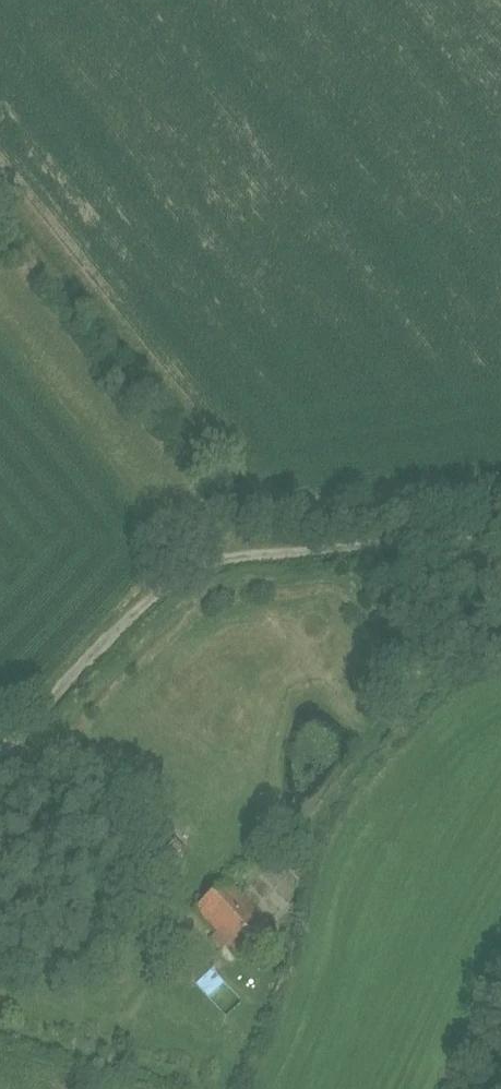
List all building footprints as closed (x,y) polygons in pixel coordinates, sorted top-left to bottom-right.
[(226,880),(193,910),(238,959),(271,928),(226,880)]
